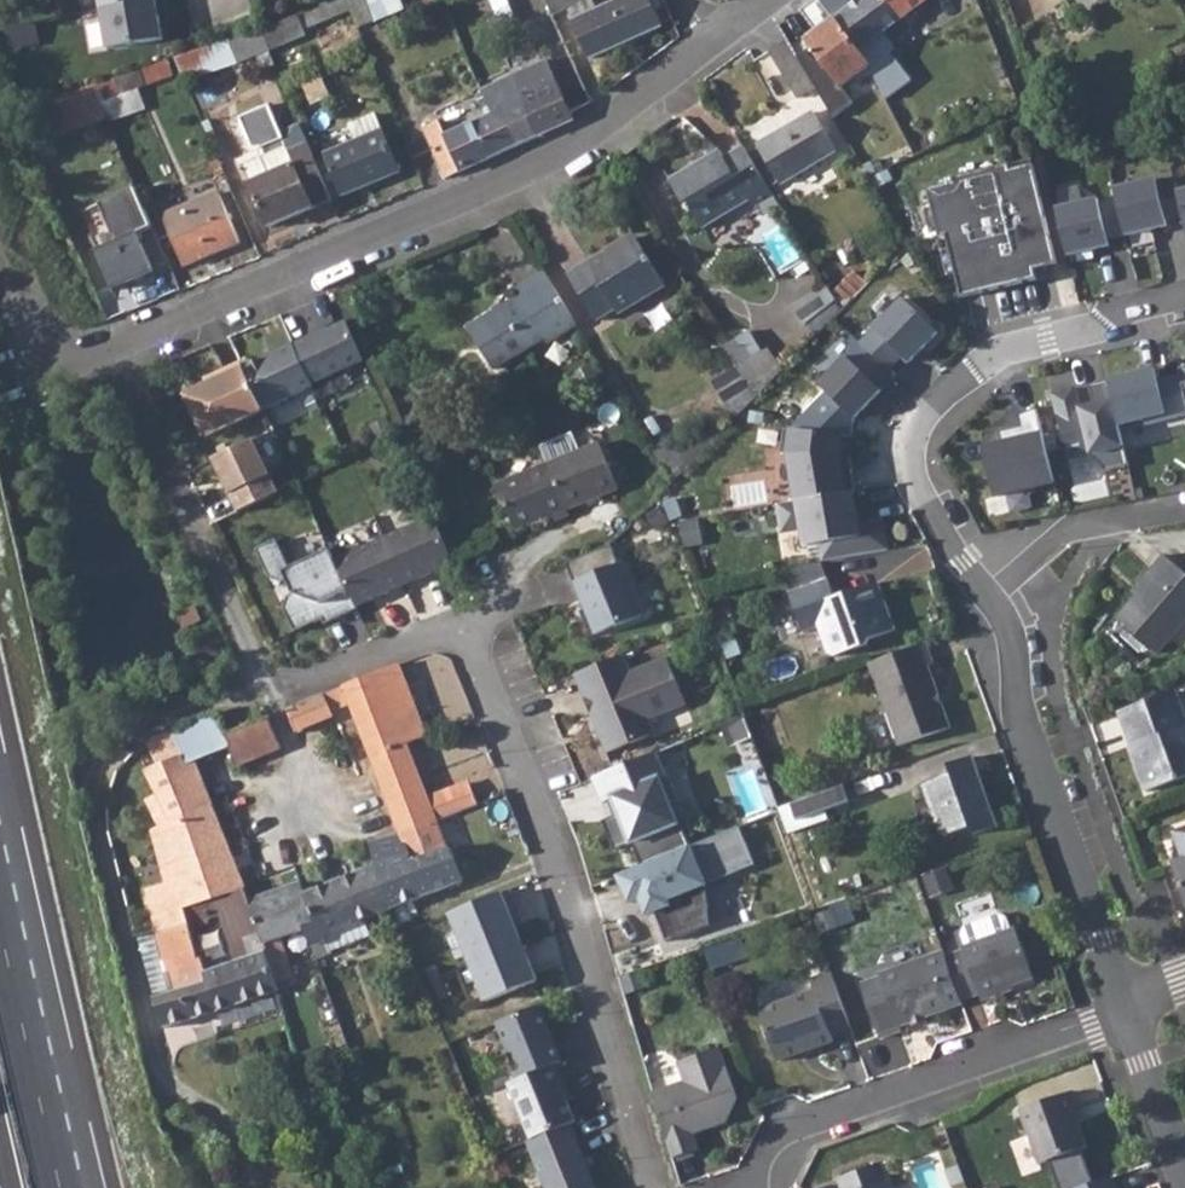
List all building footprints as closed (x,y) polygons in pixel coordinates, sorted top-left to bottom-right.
[(105,51),(161,42),(158,23),(154,3),(144,4),(143,0),(96,0),(105,51)] [(260,30),(268,50),(304,36),(301,29),(349,9),(345,0),(337,0),(315,9),(296,15),(279,22),(260,30)] [(345,0),(349,9),(357,28),(372,21),(363,0),(346,0),(345,0)] [(552,16),(567,9),(590,58),(671,22),(662,0),(617,0),(597,9),(592,0),(584,0),(575,3),(574,0),(545,0),(552,16)] [(795,57),(808,79),(826,69),(840,88),(869,67),(857,50),(925,0),(862,0),(806,40),(811,48),(795,57)] [(227,41),(175,59),(184,79),(236,61),(238,63),(268,50),(260,30),(230,43),(227,41)] [(795,57),(786,42),(768,53),(796,100),(814,90),(808,79),(795,57)] [(480,89),(489,111),(503,106),(504,108),(520,145),(573,121),(546,60),(480,89)] [(160,63),(93,86),(108,121),(145,108),(137,89),(173,76),(166,62),(160,63)] [(69,94),(21,108),(28,127),(75,114),(69,94)] [(503,106),(489,111),(490,114),(504,108),(503,106)] [(490,114),(472,123),(488,159),(520,145),(504,108),(490,114)] [(812,112),(756,145),(779,186),(836,151),(812,112)] [(354,141),(325,154),(342,195),(398,171),(375,115),(348,126),(354,141)] [(472,123),(431,142),(445,178),(488,159),(472,123)] [(330,199),(307,143),(289,151),(287,147),(242,165),(267,226),(330,199)] [(694,176),(673,188),(687,212),(693,209),(703,226),(748,198),(754,208),(773,197),(743,146),(724,158),(720,151),(690,169),(694,176)] [(224,174),(219,161),(212,164),(218,177),(224,174)] [(1035,271),(1057,265),(1033,165),(1010,171),(1009,165),(953,178),(954,183),(928,189),(940,238),(946,237),(961,298),(1037,280),(1035,271)] [(690,169),(669,181),(673,188),(694,176),(690,169)] [(1117,201),(1125,236),(1166,226),(1165,221),(1183,216),(1177,193),(1175,181),(1157,185),(1155,179),(1114,189),(1117,201)] [(136,188),(100,204),(117,244),(93,253),(109,289),(153,270),(138,235),(153,229),(150,222),(136,188)] [(219,194),(163,217),(172,237),(184,266),(239,242),(219,194)] [(1097,200),(1056,210),(1067,257),(1109,247),(1107,241),(1125,236),(1117,201),(1099,206),(1097,200)] [(163,217),(150,222),(153,229),(158,241),(172,237),(163,217)] [(887,218),(873,227),(880,236),(893,227),(887,218)] [(606,252),(570,274),(598,321),(617,310),(621,316),(667,288),(637,240),(609,257),(606,252)] [(834,291),(846,302),(866,283),(854,271),(834,291)] [(574,324),(543,272),(513,289),(518,296),(466,328),(491,366),(540,336),(544,342),(574,324)] [(869,353),(887,370),(901,356),(907,363),(936,333),(901,298),(858,343),(869,353)] [(310,337),(291,345),(310,386),(362,362),(344,322),(310,338),(310,337)] [(744,334),(722,346),(735,369),(757,355),(744,334)] [(242,370),(261,411),(310,388),(310,386),(291,345),(290,344),(272,352),(273,353),(241,368),(242,370)] [(887,370),(869,353),(856,367),(845,356),(817,384),(853,419),(894,377),(887,370)] [(242,370),(241,368),(240,365),(205,380),(207,386),(242,370)] [(1179,375),(1157,381),(1154,369),(1107,380),(1118,426),(1143,420),(1145,426),(1184,416),(1184,399),(1179,375)] [(261,411),(242,370),(207,386),(184,397),(202,437),(261,411)] [(1118,426),(1107,380),(1087,385),(1092,405),(1079,408),(1075,388),(1051,394),(1067,461),(1090,455),(1101,467),(1103,473),(1128,467),(1118,426)] [(1054,484),(1036,409),(1016,414),(1019,427),(999,432),(1001,444),(984,448),(995,498),(1054,484)] [(840,437),(782,428),(778,453),(787,455),(795,501),(850,492),(854,492),(850,470),(840,471),(838,462),(837,454),(840,437)] [(546,521),(563,514),(561,509),(613,487),(594,442),(572,451),(565,434),(535,446),(542,464),(493,485),(512,530),(543,516),(546,521)] [(216,455),(239,511),(285,493),(262,437),(216,455)] [(848,460),(838,462),(840,471),(850,470),(848,460)] [(795,501),(776,505),(781,532),(801,528),(804,546),(819,544),(822,562),(885,551),(880,521),(856,525),(850,492),(795,501)] [(431,516),(330,560),(352,607),(452,563),(431,516)] [(602,544),(558,563),(576,601),(580,610),(591,635),(638,613),(615,562),(611,563),(602,544)] [(1136,595),(1116,618),(1159,654),(1184,625),(1184,573),(1164,554),(1149,571),(1154,575),(1136,595)] [(1149,571),(1131,591),(1136,595),(1154,575),(1149,571)] [(824,578),(786,591),(800,630),(814,625),(823,653),(831,657),(864,646),(870,637),(892,630),(874,580),(831,595),(824,578)] [(194,606),(180,612),(187,626),(201,620),(194,606)] [(591,635),(580,610),(576,612),(587,637),(591,635)] [(925,643),(867,663),(897,746),(947,728),(925,666),(932,664),(925,643)] [(604,752),(646,736),(640,721),(647,719),(684,704),(665,657),(628,672),(621,655),(573,674),(578,687),(580,693),(586,691),(595,714),(589,716),(604,752)] [(291,705),(286,708),(296,734),(335,718),(333,712),(350,705),(400,836),(370,843),(376,865),(375,868),(392,909),(450,886),(463,881),(452,855),(449,856),(413,759),(410,759),(405,743),(426,735),(398,662),(291,705)] [(595,714),(586,691),(580,693),(589,716),(595,714)] [(1120,712),(1127,731),(1132,729),(1137,744),(1129,747),(1146,792),(1184,778),(1184,717),(1176,692),(1120,712)] [(215,712),(195,721),(210,756),(229,748),(231,747),(225,732),(215,712)] [(263,716),(225,732),(231,747),(229,748),(236,766),(282,748),(268,715),(263,716)] [(652,733),(647,719),(640,721),(646,736),(652,733)] [(195,721),(171,729),(182,754),(187,765),(195,762),(210,756),(195,721)] [(656,750),(669,784),(683,779),(684,740),(656,750)] [(656,750),(590,776),(599,800),(610,796),(617,812),(599,819),(603,831),(610,848),(628,841),(637,865),(686,845),(676,821),(673,822),(666,802),(669,801),(675,799),(669,784),(656,750)] [(182,754),(145,768),(172,820),(150,830),(164,885),(147,889),(156,927),(157,933),(190,925),(185,908),(244,890),(242,883),(206,792),(195,762),(187,765),(182,754)] [(951,774),(923,786),(941,835),(969,825),(972,834),(997,825),(973,757),(947,766),(951,774)] [(839,786),(777,809),(787,835),(825,821),(822,813),(845,804),(839,786)] [(686,845),(637,865),(617,873),(627,900),(638,896),(645,893),(651,910),(656,920),(663,939),(708,925),(701,883),(750,864),(735,826),(686,845)] [(1172,863),(1184,898),(1184,858),(1172,863)] [(316,926),(304,930),(316,959),(333,953),(332,952),(326,934),(392,909),(375,868),(373,865),(306,892),(303,893),(316,926)] [(302,881),(247,900),(268,953),(265,954),(275,982),(292,976),(278,939),(304,930),(316,926),(303,893),(306,892),(302,881)] [(190,925),(157,933),(160,944),(163,951),(163,959),(168,972),(172,971),(178,990),(153,997),(163,1027),(278,992),(265,954),(268,953),(247,900),(244,890),(185,908),(190,925)] [(508,891),(449,915),(485,1001),(536,981),(524,952),(513,926),(506,910),(514,908),(508,891)] [(651,910),(645,893),(638,896),(645,912),(651,910)] [(506,910),(513,926),(521,923),(514,908),(506,910)] [(960,954),(945,960),(959,1001),(975,996),(977,1000),(995,993),(1008,989),(1031,980),(1013,932),(1008,934),(1003,920),(996,917),(963,928),(958,936),(963,949),(959,950),(960,954)] [(898,1027),(908,1024),(922,1019),(960,1005),(959,1001),(945,960),(942,953),(878,975),(880,981),(861,987),(881,1041),(900,1034),(898,1027)] [(419,974),(431,1004),(448,998),(436,967),(419,974)] [(777,1064),(800,1055),(797,1049),(808,1045),(810,1051),(831,1044),(830,1036),(850,1029),(830,975),(809,983),(813,994),(759,1014),(777,1064)] [(1008,989),(995,993),(997,999),(1010,993),(1008,989)] [(497,1022),(520,1078),(557,1064),(560,1062),(547,1029),(537,1006),(497,1022)] [(922,1019),(908,1024),(910,1032),(925,1026),(922,1019)] [(797,1049),(800,1055),(810,1051),(808,1045),(797,1049)] [(679,1082),(648,1093),(670,1160),(694,1150),(689,1137),(707,1129),(705,1123),(726,1115),(732,1102),(714,1050),(672,1064),(679,1082)] [(574,1121),(565,1099),(559,1085),(565,1083),(561,1073),(557,1064),(520,1078),(507,1083),(530,1139),(567,1124),(574,1121)] [(570,1097),(565,1083),(559,1085),(565,1099),(570,1097)] [(1071,1092),(1018,1111),(1038,1164),(1084,1148),(1072,1113),(1078,1110),(1071,1092)] [(726,1115),(705,1123),(707,1129),(723,1123),(726,1115)] [(530,1139),(527,1140),(547,1187),(594,1187),(581,1157),(574,1141),(573,1141),(567,1124),(530,1139)] [(874,1159),(835,1174),(840,1187),(884,1187),(874,1159)] [(1076,1187),(1114,1187),(1110,1176),(1076,1187)]
